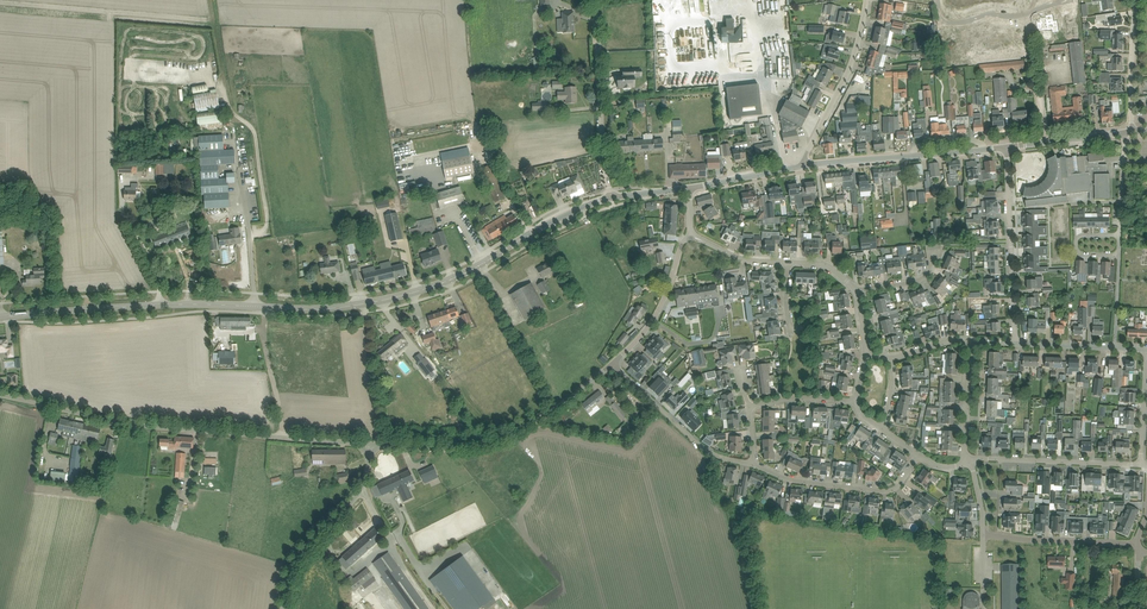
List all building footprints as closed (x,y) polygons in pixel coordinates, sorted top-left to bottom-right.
[(1096,2),(1103,1),(1104,11),(1114,9),(1112,0),(1094,0),(1094,2),(1096,2)] [(896,3),(895,10),(903,12),(905,5),(896,3)] [(837,23),(847,25),(849,14),(835,11),(836,6),(829,4),(826,15),(839,17),(837,23)] [(880,4),(879,12),(887,13),(891,14),(893,6),(884,4),(880,4)] [(1065,11),(1067,24),(1075,23),(1076,28),(1081,27),(1080,16),(1074,17),(1073,10),(1070,10),(1068,10),(1065,11)] [(1060,21),(1058,21),(1059,26),(1067,24),(1065,11),(1063,11),(1059,12),(1060,21)] [(562,12),(563,33),(574,32),(573,12),(562,12)] [(887,13),(879,12),(878,20),(890,22),(891,14),(887,13)] [(1096,16),(1097,21),(1105,21),(1105,27),(1110,26),(1123,25),(1122,22),(1123,22),(1123,21),(1123,19),(1122,19),(1121,16),(1114,17),(1114,13),(1096,16)] [(1052,14),(1046,15),(1046,17),(1048,28),(1053,28),(1053,31),(1058,31),(1057,20),(1053,21),(1052,16),(1052,14)] [(1041,19),(1037,20),(1039,30),(1048,28),(1046,17),(1040,18),(1041,19)] [(722,29),(721,29),(721,30),(722,43),(727,43),(737,43),(741,38),(741,26),(733,36),(733,28),(734,28),(734,19),(726,19),(726,28),(722,29)] [(893,21),(892,27),(902,30),(902,29),(906,30),(907,24),(903,23),(904,23),(893,21)] [(875,28),(874,31),(875,32),(874,35),(884,37),(888,38),(890,31),(885,30),(881,29),(876,28),(875,28)] [(969,30),(960,31),(962,43),(964,43),(964,45),(973,44),(972,36),(970,36),(969,30)] [(993,30),(984,31),(986,44),(994,42),(995,47),(999,47),(998,38),(994,39),(993,30)] [(1113,40),(1113,50),(1123,50),(1123,45),(1124,39),(1123,39),(1123,35),(1115,35),(1115,31),(1101,30),(1101,40),(1113,40)] [(845,38),(844,38),(845,35),(833,32),(829,31),(828,36),(832,36),(831,41),(843,44),(843,42),(844,42),(845,38)] [(960,31),(949,33),(951,45),(962,43),(960,31)] [(978,41),(974,42),(975,50),(979,50),(979,45),(986,44),(984,31),(976,32),(978,41)] [(874,35),(873,43),(879,44),(882,45),(886,46),(888,38),(884,37),(874,35)] [(1082,42),(1070,43),(1074,84),(1086,83),(1082,42)] [(825,44),(824,47),(823,51),(828,53),(827,57),(828,57),(828,59),(832,60),(833,59),(838,60),(840,52),(830,49),(830,45),(825,44)] [(888,46),(887,50),(899,54),(900,54),(902,50),(901,50),(898,49),(888,46)] [(899,54),(887,50),(885,55),(895,58),(897,59),(899,54)] [(871,51),(869,58),(881,62),(883,54),(878,53),(877,52),(871,51)] [(542,72),(541,58),(533,58),(534,68),(537,68),(537,72),(542,72)] [(869,58),(866,66),(872,68),(874,69),(873,73),(886,72),(887,69),(879,67),(881,62),(869,58)] [(1107,63),(1107,71),(1112,71),(1116,71),(1122,71),(1122,70),(1123,70),(1124,69),(1124,68),(1123,67),(1123,58),(1117,58),(1112,58),(1112,63),(1107,63)] [(1018,62),(1005,63),(1006,70),(1019,69),(1024,68),(1024,61),(1018,62)] [(818,69),(816,72),(830,80),(833,73),(828,70),(831,65),(830,63),(819,64),(818,68),(818,69)] [(980,65),(980,66),(981,73),(1006,70),(1005,63),(980,65)] [(624,75),(618,75),(618,87),(622,87),(622,89),(631,88),(631,87),(634,87),(633,76),(641,76),(640,69),(629,69),(623,69),(624,75)] [(815,72),(810,83),(816,86),(819,87),(821,84),(826,86),(830,80),(816,72),(815,72)] [(893,72),(893,76),(894,93),(906,92),(906,89),(898,89),(898,72),(897,72),(893,72)] [(1100,83),(1110,83),(1111,83),(1111,92),(1115,92),(1116,92),(1122,92),(1122,87),(1122,83),(1122,78),(1111,78),(1111,79),(1110,79),(1110,73),(1100,73),(1100,83)] [(1000,79),(994,79),(995,97),(996,103),(1007,102),(1007,98),(1006,78),(1000,79)] [(807,95),(808,96),(818,101),(819,101),(820,101),(821,98),(820,98),(822,94),(816,90),(816,91),(814,90),(816,86),(806,81),(804,85),(810,89),(807,95)] [(726,88),(730,120),(741,119),(741,117),(762,115),(759,84),(726,88)] [(216,90),(210,91),(211,92),(205,93),(205,92),(208,91),(207,85),(193,87),(194,94),(203,92),(203,93),(193,95),(196,112),(213,109),(214,111),(197,114),(199,131),(222,128),(220,110),(217,110),(217,108),(220,108),(216,90)] [(1057,88),(1057,87),(1050,88),(1054,122),(1083,119),(1082,111),(1081,97),(1073,98),(1074,107),(1062,108),(1060,96),(1066,95),(1065,86),(1061,86),(1061,88),(1057,88)] [(557,92),(557,99),(570,99),(570,103),(577,103),(576,87),(570,87),(565,88),(565,92),(557,92)] [(924,91),(925,107),(932,106),(931,91),(924,91)] [(793,95),(789,101),(798,106),(802,100),(793,95)] [(818,101),(808,96),(806,99),(805,102),(809,104),(808,106),(814,109),(817,105),(819,102),(818,102),(818,101)] [(858,104),(859,96),(851,97),(847,105),(847,114),(843,114),(843,122),(840,122),(841,127),(841,134),(839,134),(839,137),(840,143),(851,142),(850,136),(850,135),(849,135),(849,130),(856,130),(857,127),(857,124),(858,104)] [(871,96),(859,96),(858,104),(870,105),(871,96)] [(1013,98),(1007,98),(1007,102),(1008,107),(1008,109),(1008,113),(1012,113),(1014,125),(1023,123),(1023,120),(1028,119),(1027,111),(1026,111),(1017,111),(1016,97),(1013,98)] [(532,103),(532,111),(547,110),(547,102),(542,102),(542,100),(538,100),(538,102),(532,103)] [(641,109),(641,111),(645,111),(645,100),(636,100),(637,109),(641,109)] [(798,106),(789,101),(787,100),(779,115),(780,115),(783,134),(782,134),(784,143),(798,141),(796,131),(798,127),(801,129),(810,112),(798,106)] [(1112,107),(1105,108),(1105,105),(1106,105),(1105,100),(1100,101),(1102,118),(1102,124),(1113,123),(1112,112),(1112,107)] [(972,105),(968,105),(969,116),(970,125),(973,125),(973,126),(974,132),(975,132),(975,133),(978,133),(978,132),(983,131),(982,125),(981,113),(973,114),(972,105)] [(1000,110),(992,110),(993,118),(994,127),(1005,126),(1004,118),(1008,117),(1008,113),(1008,109),(1003,110),(1003,113),(1000,113),(1000,110)] [(960,126),(956,127),(957,134),(966,133),(965,126),(970,125),(969,116),(960,117),(961,117),(961,121),(960,121),(960,126)] [(768,138),(762,139),(765,152),(774,150),(772,143),(774,143),(769,117),(764,118),(764,119),(765,124),(765,126),(768,138)] [(883,133),(894,133),(894,117),(883,117),(883,127),(883,133)] [(894,117),(894,133),(897,133),(897,140),(906,139),(905,132),(900,132),(899,117),(895,117),(894,117)] [(917,123),(913,124),(914,131),(913,131),(914,138),(919,137),(919,139),(923,138),(922,137),(923,137),(923,136),(927,136),(925,118),(917,119),(917,123)] [(499,121),(492,122),(495,134),(502,132),(499,121)] [(939,122),(930,123),(931,136),(940,135),(939,123),(939,122)] [(858,136),(856,136),(857,143),(856,143),(857,148),(857,152),(867,151),(866,148),(866,142),(870,142),(871,134),(866,135),(865,133),(863,133),(862,127),(861,127),(861,123),(857,124),(857,127),(858,136)] [(939,123),(940,135),(941,135),(941,136),(944,136),(944,135),(949,135),(947,123),(939,124),(939,123)] [(871,134),(870,142),(873,141),(874,150),(884,149),(884,148),(883,143),(883,140),(881,140),(880,130),(880,129),(879,124),(871,125),(871,134)] [(752,135),(753,146),(755,146),(756,153),(765,152),(762,139),(762,140),(758,141),(757,134),(752,135)] [(204,194),(205,202),(205,208),(229,207),(228,183),(234,183),(234,173),(227,174),(227,178),(219,179),(218,165),(235,164),(234,150),(223,150),(223,135),(199,136),(200,158),(199,158),(200,159),(200,166),(201,172),(201,180),(202,195),(204,194)] [(829,144),(829,135),(825,136),(826,144),(823,144),(823,148),(825,148),(825,155),(833,154),(832,144),(829,144)] [(634,152),(633,136),(627,137),(628,141),(618,142),(619,153),(634,152)] [(633,136),(634,152),(648,151),(648,140),(634,141),(633,136)] [(662,139),(648,140),(648,151),(663,150),(663,144),(662,139)] [(729,144),(723,145),(724,151),(724,156),(730,156),(730,155),(733,155),(734,159),(738,158),(738,160),(746,158),(745,153),(744,148),(732,150),(733,151),(730,151),(729,144)] [(1023,196),(1023,197),(1025,198),(1027,198),(1027,201),(1026,201),(1026,207),(1068,202),(1067,196),(1065,196),(1065,195),(1090,192),(1090,199),(1095,199),(1095,200),(1111,200),(1110,174),(1107,174),(1107,165),(1101,165),(1099,165),(1099,162),(1100,162),(1100,161),(1100,159),(1104,159),(1103,153),(1088,154),(1088,156),(1084,156),(1077,157),(1077,156),(1072,156),(1073,158),(1066,158),(1066,157),(1061,158),(1061,159),(1058,159),(1057,158),(1056,156),(1055,156),(1056,156),(1047,160),(1047,161),(1048,160),(1049,164),(1048,164),(1049,164),(1049,168),(1049,171),(1049,172),(1048,175),(1047,176),(1049,176),(1047,179),(1046,179),(1044,182),(1043,182),(1044,182),(1041,184),(1040,184),(1041,185),(1038,186),(1037,186),(1037,187),(1034,188),(1034,187),(1033,187),(1033,188),(1030,188),(1029,188),(1026,188),(1026,187),(1024,196),(1023,196)] [(442,161),(446,179),(474,173),(470,155),(442,161)] [(699,164),(700,178),(706,178),(706,169),(719,169),(719,159),(720,159),(720,155),(707,156),(707,164),(706,164),(699,164)] [(950,173),(948,174),(949,184),(958,183),(958,177),(957,170),(960,170),(960,166),(959,160),(948,162),(949,167),(949,171),(950,171),(950,173)] [(985,170),(982,170),(983,180),(991,179),(990,173),(996,172),(995,166),(994,166),(993,161),(993,160),(988,161),(988,162),(984,162),(985,170)] [(983,180),(982,170),(981,170),(981,169),(977,169),(977,163),(975,161),(973,162),(973,161),(970,161),(970,162),(966,162),(967,168),(968,168),(968,170),(969,180),(978,179),(978,181),(979,182),(982,181),(982,180),(983,180)] [(174,163),(166,164),(156,165),(156,175),(165,174),(175,173),(174,163)] [(938,163),(928,164),(929,170),(929,171),(925,172),(926,181),(924,181),(926,193),(933,192),(931,182),(933,182),(932,178),(940,177),(939,169),(938,163)] [(700,178),(699,164),(683,164),(676,164),(676,165),(669,165),(670,179),(700,178)] [(922,164),(909,166),(910,172),(910,173),(913,173),(914,175),(912,175),(913,182),(917,181),(916,175),(923,174),(923,170),(922,164)] [(900,167),(890,168),(891,176),(892,182),(892,186),(896,186),(896,185),(895,175),(901,174),(901,172),(900,167)] [(882,177),(882,178),(884,193),(889,192),(889,188),(888,188),(887,182),(892,182),(891,176),(890,168),(881,169),(882,177)] [(879,178),(882,178),(882,177),(881,169),(873,170),(873,176),(874,178),(875,183),(879,183),(879,178)] [(851,172),(842,173),(844,186),(843,186),(843,190),(851,189),(852,189),(852,187),(853,186),(854,185),(853,180),(852,180),(852,178),(851,172)] [(842,173),(833,174),(835,184),(835,187),(843,186),(844,186),(842,173)] [(835,184),(833,174),(825,175),(826,184),(826,188),(832,187),(835,187),(835,184)] [(571,181),(565,184),(570,195),(577,191),(575,186),(581,183),(577,175),(570,178),(571,181)] [(860,188),(860,192),(872,191),(871,184),(868,184),(867,176),(859,177),(860,188)] [(1146,189),(1146,178),(1138,179),(1138,189),(1146,189)] [(570,195),(565,184),(563,180),(559,181),(558,184),(550,187),(551,190),(554,195),(560,192),(562,198),(570,195)] [(806,195),(803,196),(804,203),(804,207),(808,206),(812,206),(812,202),(813,202),(814,202),(815,201),(816,200),(816,199),(815,192),(816,192),(815,182),(805,183),(806,195)] [(131,183),(131,187),(125,187),(125,199),(136,199),(136,191),(138,191),(138,185),(138,183),(131,183)] [(804,203),(803,196),(799,196),(798,184),(788,186),(790,196),(795,195),(796,204),(797,209),(804,209),(804,207),(804,203)] [(436,194),(439,203),(440,209),(459,204),(459,206),(464,205),(464,202),(460,187),(436,194)] [(772,188),(772,189),(768,189),(770,200),(783,198),(781,188),(777,188),(777,187),(772,188)] [(750,193),(747,193),(741,194),(742,200),(743,204),(743,208),(750,208),(749,203),(753,203),(753,205),(756,204),(756,207),(763,206),(762,196),(756,197),(755,191),(750,191),(750,193)] [(908,202),(909,202),(909,208),(917,207),(916,192),(907,193),(908,202)] [(712,206),(711,203),(713,203),(711,195),(702,197),(696,199),(698,207),(707,205),(708,208),(704,211),(709,220),(718,214),(712,206)] [(836,196),(837,204),(845,203),(844,195),(836,196)] [(965,202),(967,202),(967,206),(971,206),(971,202),(976,202),(975,197),(965,198),(965,202)] [(378,208),(391,207),(390,199),(378,200),(378,208)] [(765,204),(767,218),(774,218),(772,203),(765,204)] [(665,219),(677,220),(678,205),(666,204),(665,219)] [(483,209),(486,214),(489,213),(491,215),(495,212),(491,205),(483,209)] [(997,207),(982,208),(982,213),(983,213),(983,216),(987,216),(987,214),(992,214),(998,214),(997,207)] [(1085,208),(1082,208),(1082,210),(1082,213),(1082,214),(1083,228),(1091,228),(1091,218),(1085,218),(1085,208)] [(1098,218),(1091,218),(1091,228),(1100,228),(1100,210),(1100,208),(1097,208),(1098,218)] [(1023,221),(1035,221),(1035,215),(1047,215),(1047,210),(1030,210),(1030,214),(1023,215),(1023,221)] [(1103,210),(1100,210),(1100,228),(1109,227),(1109,218),(1103,218),(1103,210)] [(156,214),(160,227),(163,226),(163,224),(171,221),(168,212),(160,214),(160,213),(156,214)] [(385,215),(391,242),(403,239),(397,213),(385,215)] [(504,215),(498,219),(506,231),(519,223),(515,218),(513,214),(507,218),(504,215)] [(1080,218),(1073,218),(1073,228),(1083,228),(1082,214),(1080,214),(1080,218)] [(408,223),(410,235),(411,238),(420,236),(420,235),(424,234),(423,233),(425,233),(425,234),(432,233),(432,231),(436,230),(433,218),(408,223)] [(485,228),(481,230),(487,239),(491,237),(493,239),(506,231),(498,219),(490,224),(485,227),(485,228)] [(664,234),(676,235),(677,220),(665,219),(664,234)] [(880,221),(881,229),(893,227),(893,219),(880,221)] [(987,220),(984,220),(984,225),(984,229),(998,229),(998,227),(999,227),(999,223),(998,223),(998,221),(992,222),(987,222),(987,220)] [(1031,231),(1047,231),(1047,226),(1035,226),(1035,221),(1023,221),(1023,222),(1022,222),(1022,226),(1023,226),(1023,227),(1031,227),(1031,231)] [(161,234),(158,236),(153,238),(156,247),(191,234),(189,229),(186,222),(160,232),(161,234)] [(727,228),(726,229),(723,227),(721,232),(724,234),(722,238),(727,241),(728,240),(734,243),(737,238),(740,233),(735,230),(734,232),(732,231),(727,228)] [(219,236),(219,240),(220,246),(241,243),(240,233),(239,233),(239,228),(230,229),(231,235),(219,236)] [(998,229),(984,229),(981,229),(981,236),(977,236),(978,240),(981,240),(992,240),(992,236),(998,236),(998,234),(999,234),(999,230),(998,230),(998,229)] [(447,244),(443,231),(434,234),(438,247),(447,244)] [(1024,242),(1036,241),(1035,235),(1047,235),(1047,231),(1031,231),(1031,235),(1024,235),(1024,242)] [(808,254),(811,254),(811,242),(811,239),(811,238),(812,234),(804,233),(801,233),(801,238),(801,242),(804,243),(804,252),(808,252),(808,254)] [(743,234),(741,243),(746,243),(746,244),(746,250),(755,250),(755,244),(760,245),(760,246),(760,240),(760,237),(754,237),(754,234),(743,234)] [(832,254),(835,254),(835,255),(839,254),(841,254),(841,248),(842,243),(837,243),(837,237),(836,236),(832,236),(832,234),(826,234),(827,241),(827,246),(831,247),(831,248),(832,248),(832,254)] [(774,243),(779,243),(779,236),(772,236),(772,237),(766,236),(766,241),(765,241),(765,251),(774,251),(774,243)] [(787,253),(790,253),(790,242),(786,241),(786,239),(783,239),(783,236),(779,236),(779,243),(783,244),(783,251),(787,251),(787,253)] [(867,250),(871,249),(877,249),(876,237),(860,238),(861,250),(867,250)] [(639,242),(641,247),(641,251),(653,248),(653,249),(659,248),(657,238),(639,242)] [(811,242),(811,254),(814,254),(814,253),(818,253),(818,247),(822,247),(823,243),(821,243),(821,238),(811,238),(811,239),(811,242)] [(1031,252),(1048,251),(1048,247),(1036,247),(1036,241),(1024,242),(1024,248),(1031,248),(1031,252)] [(906,245),(902,246),(903,255),(904,261),(907,261),(907,263),(908,269),(915,268),(914,255),(913,253),(912,253),(912,255),(910,255),(906,256),(906,255),(907,255),(907,249),(906,245)] [(916,247),(913,248),(913,253),(914,255),(915,268),(923,267),(922,262),(925,262),(924,253),(917,254),(916,247)] [(988,255),(988,262),(998,261),(998,258),(1000,258),(999,248),(989,248),(990,255),(988,255)] [(424,266),(425,265),(425,267),(435,263),(435,262),(441,260),(438,249),(421,255),(423,261),(422,261),(422,262),(422,263),(422,264),(423,264),(423,265),(424,265),(424,266)] [(1025,262),(1036,262),(1036,256),(1048,256),(1048,251),(1031,252),(1031,256),(1024,256),(1025,262)] [(663,252),(657,253),(657,254),(659,264),(665,262),(663,252)] [(325,263),(320,264),(321,274),(340,271),(339,261),(330,262),(329,256),(324,257),(325,263)] [(945,259),(943,262),(959,268),(960,264),(956,262),(957,259),(948,256),(946,260),(945,259)] [(893,262),(893,258),(887,259),(886,257),(882,257),(883,266),(886,266),(887,273),(892,273),(892,274),(895,274),(893,262)] [(900,257),(893,258),(893,262),(895,274),(898,273),(897,272),(902,271),(900,257)] [(537,268),(540,274),(542,278),(555,270),(553,266),(550,261),(537,268)] [(865,266),(867,277),(873,277),(872,267),(869,267),(868,261),(865,262),(865,266)] [(998,261),(988,262),(988,269),(990,269),(991,275),(1000,275),(1000,265),(998,265),(998,261)] [(1076,270),(1076,273),(1078,273),(1078,282),(1087,282),(1088,264),(1085,263),(1085,261),(1077,261),(1076,270)] [(1090,262),(1089,268),(1089,275),(1096,275),(1096,283),(1100,283),(1101,271),(1098,271),(1098,262),(1097,262),(1096,261),(1094,261),(1094,262),(1090,262)] [(350,263),(351,268),(352,274),(359,272),(358,266),(357,262),(350,263)] [(943,262),(942,264),(944,265),(943,269),(952,273),(952,274),(959,278),(963,270),(959,268),(943,262)] [(1036,262),(1025,262),(1025,269),(1032,268),(1032,272),(1049,272),(1048,267),(1036,268),(1036,262)] [(1109,282),(1113,282),(1114,282),(1114,267),(1110,266),(1111,263),(1103,262),(1102,275),(1104,275),(1104,279),(1108,279),(1108,282),(1109,282)] [(404,264),(383,269),(386,280),(406,275),(404,264)] [(867,277),(865,266),(858,267),(859,277),(861,277),(861,278),(867,277)] [(879,266),(872,267),(873,277),(880,276),(880,270),(879,266)] [(371,272),(363,274),(366,285),(386,280),(383,269),(377,270),(375,271),(374,267),(370,268),(371,272)] [(27,275),(27,281),(23,281),(23,285),(27,285),(40,284),(40,278),(44,278),(44,268),(34,269),(34,274),(31,274),(31,275),(27,275)] [(752,280),(760,281),(762,290),(763,290),(764,294),(771,293),(770,289),(774,288),(774,286),(775,286),(774,280),(773,280),(772,273),(761,272),(761,273),(752,273),(752,280)] [(952,274),(950,278),(958,282),(960,279),(960,278),(952,274)] [(937,279),(935,281),(947,292),(949,290),(952,287),(949,284),(946,281),(942,277),(939,280),(937,279)] [(1036,289),(1042,289),(1041,282),(1043,282),(1043,277),(1036,277),(1036,280),(1027,280),(1028,290),(1036,289)] [(727,285),(728,293),(729,299),(739,297),(738,296),(748,294),(747,290),(746,282),(736,283),(735,278),(726,279),(727,285)] [(958,282),(950,278),(948,282),(957,287),(959,283),(958,282)] [(995,279),(989,279),(985,279),(985,289),(990,288),(990,293),(1001,293),(1000,283),(995,283),(995,279)] [(545,281),(538,285),(543,294),(546,292),(550,290),(545,281)] [(947,292),(935,281),(933,283),(935,284),(932,288),(942,297),(945,294),(947,292)] [(510,295),(513,300),(524,322),(546,310),(534,288),(531,283),(510,295)] [(634,289),(638,294),(643,289),(639,284),(634,289)] [(716,285),(696,288),(697,300),(698,305),(699,309),(704,308),(703,304),(713,303),(714,307),(719,306),(718,297),(716,285)] [(696,288),(675,291),(677,303),(697,300),(696,288)] [(923,288),(916,291),(921,303),(923,307),(927,305),(924,298),(927,297),(923,288)] [(833,300),(834,303),(848,301),(847,294),(842,295),(841,289),(829,291),(830,297),(833,296),(833,300)] [(905,291),(899,292),(901,301),(905,301),(906,300),(907,300),(906,297),(905,291)] [(921,303),(916,291),(910,294),(913,303),(917,301),(920,308),(923,307),(921,303)] [(1027,306),(1029,306),(1029,307),(1036,307),(1036,306),(1040,306),(1039,293),(1034,294),(1034,298),(1028,298),(1028,302),(1027,302),(1027,306)] [(878,300),(875,301),(877,308),(887,305),(886,302),(886,301),(890,300),(888,294),(879,296),(877,296),(878,300)] [(761,299),(762,306),(766,306),(776,304),(776,298),(770,298),(765,299),(764,295),(757,295),(758,300),(761,299)] [(933,297),(933,298),(938,306),(941,303),(937,295),(933,297)] [(750,297),(744,297),(746,309),(747,321),(753,320),(752,308),(750,297)] [(848,301),(834,303),(833,303),(834,311),(840,311),(840,309),(849,308),(848,301)] [(1072,322),(1072,326),(1073,326),(1072,331),(1074,331),(1074,334),(1083,335),(1083,329),(1083,327),(1083,323),(1083,318),(1087,318),(1087,316),(1087,301),(1080,301),(1080,308),(1079,318),(1079,322),(1072,322)] [(628,311),(624,319),(628,321),(627,323),(627,325),(629,326),(631,326),(632,324),(633,324),(638,317),(640,319),(646,310),(645,310),(647,306),(642,303),(640,306),(637,305),(636,306),(632,314),(628,311)] [(757,318),(759,318),(771,316),(770,312),(777,311),(776,304),(766,306),(762,306),(763,314),(756,315),(756,316),(753,317),(753,319),(756,319),(757,318)] [(885,317),(887,316),(898,314),(897,309),(891,311),(889,304),(887,305),(877,308),(878,315),(884,313),(885,317)] [(988,305),(983,306),(983,314),(985,314),(985,318),(996,318),(996,314),(999,314),(999,305),(993,305),(988,305)] [(446,311),(445,311),(449,321),(449,319),(459,316),(458,313),(456,307),(446,311)] [(686,316),(688,316),(688,319),(697,318),(696,315),(698,315),(697,308),(685,310),(686,316)] [(442,312),(428,317),(430,322),(432,327),(443,323),(445,328),(451,326),(449,321),(445,311),(442,312)] [(461,315),(464,327),(472,325),(468,313),(461,315)] [(835,320),(836,324),(851,321),(850,314),(840,316),(841,319),(835,320)] [(880,322),(882,328),(892,326),(891,323),(894,322),(893,319),(899,317),(898,314),(887,316),(888,320),(880,322)] [(920,315),(914,317),(914,318),(915,322),(916,323),(916,324),(921,322),(920,320),(922,320),(920,315)] [(767,325),(768,329),(780,328),(779,321),(775,321),(774,320),(773,320),(772,316),(771,316),(759,318),(760,323),(767,325)] [(221,317),(221,326),(221,330),(231,330),(231,327),(251,327),(251,317),(221,317)] [(1135,337),(1138,337),(1139,324),(1139,323),(1139,318),(1136,318),(1135,324),(1135,328),(1136,328),(1136,330),(1128,330),(1128,337),(1132,337),(1132,338),(1135,338),(1135,337)] [(1029,332),(1037,333),(1037,326),(1038,322),(1038,320),(1030,319),(1029,321),(1029,325),(1029,332)] [(986,320),(970,321),(971,329),(975,328),(975,325),(986,325),(986,323),(986,320)] [(851,321),(836,324),(836,328),(842,327),(842,330),(852,328),(851,321)] [(1055,326),(1055,327),(1055,333),(1064,334),(1065,326),(1066,326),(1066,321),(1061,321),(1061,326),(1055,326)] [(1093,329),(1093,335),(1103,336),(1104,327),(1103,327),(1104,322),(1100,322),(1094,321),(1094,327),(1093,329)] [(936,322),(929,324),(933,336),(940,334),(938,329),(936,322)] [(1037,326),(1037,333),(1046,333),(1046,327),(1046,322),(1038,322),(1037,326)] [(992,323),(986,323),(986,325),(987,328),(987,332),(992,332),(1000,331),(1000,323),(994,323),(992,323)] [(933,336),(929,324),(926,325),(926,324),(922,325),(923,329),(924,333),(926,339),(933,336)] [(1138,337),(1142,337),(1142,338),(1145,338),(1145,337),(1146,337),(1146,331),(1142,330),(1142,329),(1143,329),(1143,324),(1139,324),(1138,337)] [(407,328),(413,334),(416,331),(411,325),(407,328)] [(892,326),(882,328),(884,336),(890,334),(896,333),(895,329),(893,329),(892,326)] [(780,328),(768,329),(769,336),(764,336),(765,341),(770,341),(769,336),(781,335),(780,328)] [(408,346),(405,343),(407,341),(400,333),(391,341),(391,342),(377,353),(383,361),(388,357),(394,352),(397,355),(408,346)] [(422,337),(425,345),(430,343),(433,351),(442,347),(439,338),(436,339),(433,333),(422,337)] [(618,342),(616,345),(621,349),(632,339),(625,333),(623,335),(618,341),(618,342)] [(902,334),(897,336),(887,338),(889,345),(895,344),(896,348),(906,346),(903,334),(902,334)] [(844,343),(845,343),(854,342),(853,335),(847,336),(843,336),(843,340),(839,341),(839,344),(844,343)] [(655,336),(650,341),(661,352),(659,350),(661,347),(664,350),(669,344),(664,339),(661,342),(655,336)] [(8,357),(13,356),(12,346),(6,346),(6,345),(7,345),(7,340),(0,340),(0,351),(4,351),(4,352),(8,351),(8,357)] [(661,352),(650,341),(644,347),(651,353),(649,355),(654,360),(661,352)] [(854,342),(845,343),(846,350),(843,350),(843,353),(844,354),(852,354),(851,349),(855,349),(854,342)] [(745,346),(739,347),(739,348),(740,354),(744,354),(745,360),(749,359),(749,360),(753,359),(755,358),(755,353),(754,346),(745,347),(745,346)] [(720,352),(722,361),(718,362),(717,363),(717,364),(718,365),(719,366),(723,365),(723,366),(728,364),(728,365),(732,364),(733,363),(731,356),(736,355),(735,349),(735,348),(726,350),(720,352)] [(706,365),(702,349),(697,350),(700,366),(706,365)] [(218,361),(218,365),(235,365),(235,352),(219,352),(218,353),(218,361)] [(638,353),(633,359),(642,367),(645,365),(648,367),(653,362),(647,357),(645,359),(638,353)] [(840,353),(838,359),(839,359),(839,362),(852,365),(853,358),(847,356),(844,356),(844,354),(843,353),(840,353)] [(990,357),(990,360),(999,361),(1003,361),(1004,353),(990,353),(989,353),(989,357),(990,357)] [(1024,357),(1024,361),(1020,360),(1019,372),(1023,372),(1024,366),(1031,367),(1031,357),(1024,357)] [(1039,358),(1031,357),(1031,367),(1039,367),(1039,364),(1039,358)] [(417,365),(427,377),(435,370),(425,358),(417,365)] [(1046,367),(1054,367),(1054,358),(1046,358),(1046,367)] [(1054,358),(1054,367),(1062,368),(1062,365),(1062,359),(1054,358)] [(633,359),(628,364),(635,371),(631,375),(638,381),(644,375),(643,374),(646,371),(642,367),(633,359)] [(1068,368),(1067,375),(1073,375),(1073,372),(1079,372),(1079,367),(1079,365),(1079,359),(1070,359),(1070,365),(1069,367),(1070,367),(1070,368),(1068,368)] [(680,376),(691,365),(685,360),(675,371),(680,376)] [(988,364),(988,366),(989,367),(989,368),(995,368),(995,374),(1007,375),(1011,375),(1014,375),(1014,376),(1018,376),(1018,373),(1011,373),(1007,373),(1007,369),(1003,369),(1002,368),(1002,364),(1003,364),(1003,361),(999,361),(990,360),(990,364),(989,364),(988,364)] [(1089,360),(1088,366),(1086,366),(1086,372),(1097,373),(1097,360),(1089,360)] [(1110,361),(1109,375),(1116,375),(1115,387),(1122,387),(1122,385),(1122,377),(1122,376),(1123,370),(1119,370),(1119,369),(1119,361),(1110,361)] [(1126,361),(1126,367),(1126,368),(1126,373),(1129,373),(1129,371),(1134,372),(1135,362),(1126,361)] [(852,365),(839,362),(838,365),(842,366),(841,370),(850,372),(852,365)] [(755,365),(756,373),(768,371),(771,371),(771,366),(771,363),(755,365)] [(661,368),(657,371),(661,375),(666,369),(663,366),(661,368)] [(702,374),(701,374),(702,379),(705,378),(706,378),(706,379),(716,377),(716,380),(718,389),(724,388),(726,387),(731,386),(729,374),(723,375),(722,371),(716,372),(715,372),(715,371),(708,372),(705,373),(702,374)] [(757,380),(773,378),(774,378),(774,375),(769,375),(768,371),(756,373),(757,373),(758,380),(757,380)] [(688,373),(682,379),(686,382),(691,376),(688,373)] [(15,374),(9,375),(10,385),(16,385),(16,384),(19,384),(18,374),(15,375),(15,374)] [(989,379),(989,386),(998,387),(1002,387),(1002,382),(998,382),(998,380),(1006,380),(1007,375),(995,374),(995,379),(989,379)] [(659,376),(649,387),(654,392),(664,381),(659,376)] [(832,382),(838,383),(848,385),(849,378),(839,376),(839,377),(833,376),(833,377),(832,382)] [(676,378),(671,384),(674,387),(679,381),(676,378)] [(757,380),(758,388),(770,386),(769,381),(774,381),(773,378),(757,380)] [(1094,394),(1101,395),(1103,379),(1096,378),(1094,394)] [(912,380),(902,381),(902,388),(911,387),(911,390),(919,389),(918,380),(914,380),(912,380)] [(664,381),(654,392),(659,397),(669,386),(664,381)] [(848,385),(838,383),(837,387),(832,386),(831,390),(837,391),(837,390),(846,392),(848,385)] [(770,386),(758,388),(759,395),(771,394),(770,393),(775,393),(775,390),(770,391),(770,386)] [(1009,395),(1001,394),(1002,387),(998,387),(989,386),(988,394),(994,394),(994,398),(1000,398),(1005,398),(1009,399),(1009,395)] [(1120,403),(1125,403),(1135,403),(1135,393),(1130,393),(1130,388),(1124,388),(1121,388),(1120,403)] [(582,405),(585,410),(588,413),(593,410),(592,409),(605,398),(600,391),(582,405)] [(898,401),(898,402),(910,404),(913,405),(914,405),(915,398),(916,392),(914,392),(905,391),(904,396),(901,395),(900,401),(898,401)] [(672,395),(665,402),(674,411),(677,408),(679,407),(678,406),(679,405),(681,407),(689,398),(683,392),(680,396),(678,395),(675,398),(672,395)] [(723,400),(719,401),(721,409),(725,408),(730,407),(735,406),(733,393),(727,395),(722,396),(723,400)] [(936,402),(936,406),(944,406),(944,403),(954,403),(954,398),(955,398),(955,396),(944,396),(940,396),(939,402),(936,402)] [(611,405),(622,420),(627,417),(615,401),(611,405)] [(988,401),(987,409),(997,409),(997,402),(988,401)] [(898,402),(897,408),(910,411),(911,411),(911,408),(912,408),(913,405),(910,404),(898,402)] [(938,412),(938,416),(943,417),(953,417),(953,410),(943,410),(944,406),(936,406),(928,405),(925,416),(930,416),(930,410),(937,410),(937,412),(938,412)] [(809,428),(809,417),(805,417),(805,416),(806,416),(806,407),(799,407),(798,420),(805,420),(805,428),(809,428)] [(1118,418),(1119,418),(1124,418),(1134,418),(1135,411),(1128,411),(1128,408),(1119,407),(1118,418)] [(809,417),(809,428),(812,428),(813,423),(816,423),(820,423),(820,408),(813,408),(813,417),(809,417)] [(834,421),(830,420),(829,429),(829,433),(832,433),(833,430),(834,425),(840,425),(841,421),(842,410),(842,408),(837,408),(837,409),(835,409),(834,421)] [(897,408),(896,415),(907,418),(907,417),(909,418),(910,411),(897,408)] [(997,409),(987,409),(987,416),(996,417),(1005,417),(1005,410),(1002,410),(997,409)] [(681,416),(682,417),(681,418),(689,425),(688,426),(694,431),(702,423),(688,410),(687,411),(686,410),(681,416)] [(733,410),(721,413),(721,418),(723,420),(728,419),(728,429),(733,428),(739,428),(738,420),(740,420),(739,414),(733,415),(733,410)] [(849,411),(842,410),(841,421),(848,422),(849,411)] [(907,418),(896,415),(895,420),(896,420),(895,422),(906,425),(907,419),(907,418)] [(1124,418),(1119,418),(1119,424),(1118,424),(1118,428),(1127,428),(1127,425),(1134,425),(1134,418),(1124,418)] [(60,425),(59,430),(72,433),(74,422),(61,419),(60,425)] [(1078,444),(1079,444),(1079,428),(1081,428),(1081,420),(1074,420),(1074,434),(1071,434),(1063,433),(1062,437),(1062,440),(1062,444),(1065,444),(1065,446),(1064,446),(1064,451),(1070,451),(1070,450),(1074,450),(1074,444),(1074,438),(1078,438),(1078,444)] [(74,422),(72,433),(75,433),(74,437),(74,438),(80,440),(84,424),(81,424),(74,422)] [(993,435),(996,435),(997,427),(997,423),(993,423),(993,427),(992,432),(989,432),(989,433),(983,433),(983,437),(982,446),(992,447),(992,441),(993,435)] [(84,424),(80,440),(87,441),(88,436),(99,439),(101,428),(84,424)] [(847,431),(851,433),(855,426),(852,424),(847,431)] [(612,430),(609,426),(604,430),(607,434),(612,430)] [(847,438),(846,439),(850,442),(851,440),(853,438),(858,442),(859,441),(866,430),(860,426),(859,429),(855,426),(851,433),(850,434),(847,438)] [(997,427),(996,435),(1000,435),(999,447),(1000,447),(1000,448),(1004,448),(1004,447),(1008,447),(1009,434),(1001,434),(1001,427),(997,427)] [(1079,428),(1079,444),(1082,445),(1082,450),(1082,451),(1082,452),(1086,452),(1086,451),(1092,451),(1092,438),(1088,438),(1083,438),(1080,438),(1081,428),(1079,428)] [(866,430),(859,441),(864,444),(861,448),(865,450),(873,438),(870,436),(871,434),(866,430)] [(48,444),(50,445),(54,445),(56,446),(57,442),(58,437),(59,434),(51,432),(49,440),(48,444)] [(716,439),(715,434),(706,436),(702,441),(710,447),(710,446),(709,446),(712,442),(713,439),(716,439)] [(1013,439),(1016,439),(1016,442),(1016,448),(1025,448),(1025,442),(1025,439),(1025,435),(1021,435),(1013,434),(1013,439)] [(1047,434),(1047,441),(1049,441),(1049,443),(1049,449),(1058,449),(1058,443),(1058,441),(1058,436),(1054,436),(1054,435),(1047,434)] [(1041,440),(1042,436),(1038,435),(1038,440),(1033,440),(1032,442),(1032,448),(1041,449),(1042,443),(1042,440),(1041,440)] [(1099,443),(1099,445),(1099,451),(1107,452),(1108,445),(1111,445),(1111,439),(1112,435),(1108,435),(1108,440),(1103,440),(1103,443),(1099,443)] [(160,445),(160,446),(168,447),(168,449),(175,450),(175,447),(193,449),(194,444),(194,438),(175,437),(175,442),(169,441),(169,440),(160,439),(160,445)] [(731,437),(730,442),(730,451),(741,452),(742,437),(731,437)] [(104,455),(111,456),(115,440),(108,438),(106,447),(101,446),(99,453),(104,454),(104,455)] [(870,451),(875,455),(878,451),(884,442),(878,439),(877,441),(873,438),(865,450),(869,453),(870,451)] [(879,459),(883,462),(884,460),(888,455),(885,452),(889,446),(884,442),(878,451),(875,455),(880,458),(879,459)] [(69,480),(77,481),(82,445),(73,444),(69,480)] [(786,467),(792,470),(797,460),(798,457),(799,455),(793,453),(794,450),(793,448),(788,448),(788,452),(789,452),(786,459),(789,461),(786,467)] [(325,464),(340,464),(346,464),(345,450),(313,450),(313,456),(313,461),(325,461),(325,464)] [(883,462),(887,464),(888,463),(893,466),(901,454),(896,451),(891,457),(888,455),(884,460),(883,462)] [(175,477),(184,478),(186,454),(177,453),(175,477)] [(907,458),(901,454),(893,466),(892,467),(898,471),(895,474),(899,477),(909,463),(905,460),(907,458)] [(813,474),(820,474),(821,464),(821,459),(811,457),(811,461),(810,468),(814,469),(813,474)] [(797,460),(792,470),(799,473),(802,467),(805,468),(808,461),(804,459),(802,463),(797,460)] [(821,464),(820,474),(826,475),(827,470),(831,471),(831,463),(825,462),(825,459),(821,459),(821,464)] [(868,462),(864,464),(865,461),(860,461),(859,465),(859,468),(858,474),(866,475),(865,480),(875,481),(880,474),(873,468),(871,471),(864,470),(864,464),(866,467),(870,466),(868,462)] [(835,476),(844,477),(845,467),(839,466),(839,463),(833,462),(832,470),(836,470),(835,476)] [(845,467),(844,477),(852,478),(853,473),(857,473),(858,465),(851,464),(851,467),(845,467)] [(433,465),(429,467),(434,479),(438,477),(436,473),(437,473),(433,465)] [(294,470),(295,477),(308,475),(307,468),(294,470)] [(740,473),(737,473),(738,469),(728,468),(727,473),(726,479),(730,480),(730,483),(738,484),(738,481),(740,473)] [(403,502),(409,499),(413,498),(406,484),(414,480),(412,475),(409,470),(399,475),(404,485),(401,486),(402,489),(398,491),(403,502)] [(919,475),(915,480),(920,484),(926,487),(929,484),(931,480),(930,480),(933,476),(924,470),(919,476),(919,475)] [(66,481),(67,473),(52,471),(51,478),(66,481)] [(338,482),(339,484),(351,482),(349,472),(339,474),(341,482),(338,482)] [(748,483),(747,486),(750,487),(752,482),(760,486),(764,478),(753,472),(749,481),(748,481),(747,483),(748,483)] [(1038,472),(1037,493),(1049,494),(1050,478),(1046,478),(1046,472),(1038,472)] [(1055,486),(1063,486),(1063,483),(1063,479),(1063,473),(1062,472),(1059,472),(1058,473),(1056,473),(1055,476),(1051,476),(1051,484),(1055,484),(1055,486)] [(1067,483),(1066,494),(1072,494),(1072,492),(1078,492),(1078,490),(1078,486),(1079,474),(1071,473),(1071,479),(1067,479),(1067,483)] [(1082,491),(1093,491),(1094,474),(1094,473),(1089,473),(1089,474),(1086,474),(1086,479),(1082,479),(1082,491)] [(1108,482),(1108,485),(1109,486),(1109,488),(1115,488),(1115,493),(1120,493),(1124,493),(1124,491),(1125,484),(1125,481),(1120,481),(1120,474),(1115,474),(1115,473),(1112,473),(1111,473),(1111,474),(1110,474),(1110,482),(1109,482),(1108,482)] [(1094,474),(1094,485),(1099,485),(1099,489),(1101,490),(1101,492),(1105,492),(1106,483),(1102,483),(1102,475),(1094,474)] [(397,488),(398,491),(402,489),(401,486),(404,485),(399,475),(377,485),(371,488),(375,498),(397,488)] [(1124,493),(1124,496),(1130,496),(1130,492),(1139,492),(1139,483),(1141,482),(1141,480),(1139,478),(1140,476),(1130,476),(1130,484),(1125,484),(1124,491),(1124,493)] [(271,479),(273,486),(281,484),(280,477),(271,479)] [(959,480),(959,479),(955,478),(954,490),(957,490),(966,490),(966,486),(967,486),(968,486),(968,482),(967,481),(967,480),(961,480),(959,480)] [(777,497),(780,491),(782,486),(779,484),(778,485),(770,481),(767,487),(765,492),(763,496),(763,498),(766,499),(769,498),(770,494),(777,497)] [(1006,490),(1008,491),(1012,491),(1012,495),(1023,496),(1024,486),(1017,486),(1018,482),(1017,482),(1017,481),(1013,481),(1013,482),(1011,482),(1011,481),(1010,481),(1010,482),(1007,482),(1007,483),(1006,483),(1006,487),(1006,490)] [(510,488),(514,494),(521,490),(517,484),(510,488)] [(791,495),(790,502),(795,503),(796,499),(801,500),(802,496),(803,490),(798,489),(798,490),(791,489),(791,495)] [(810,492),(809,498),(808,503),(814,504),(814,502),(822,503),(823,498),(823,492),(815,491),(815,492),(810,492)] [(824,507),(823,514),(826,514),(829,512),(829,508),(834,508),(839,509),(840,504),(841,500),(841,494),(837,493),(837,494),(830,493),(829,499),(825,498),(824,504),(824,507)] [(921,508),(924,509),(925,510),(926,510),(927,509),(928,508),(928,507),(927,506),(927,505),(928,503),(933,507),(937,501),(932,497),(927,494),(925,498),(918,493),(916,497),(915,496),(913,499),(914,500),(913,501),(917,503),(916,504),(921,508)] [(844,506),(844,511),(851,512),(852,507),(855,507),(854,512),(860,513),(861,508),(859,508),(859,503),(860,497),(849,495),(849,501),(845,500),(844,506)] [(784,498),(779,498),(777,498),(776,508),(777,508),(776,512),(782,513),(782,509),(783,509),(784,498)] [(863,511),(863,514),(872,515),(872,514),(872,509),(878,510),(879,505),(880,499),(869,498),(868,505),(864,505),(863,511)] [(167,527),(176,530),(184,502),(175,499),(167,527)] [(1005,509),(1017,510),(1017,505),(1021,504),(1022,500),(1005,499),(1005,502),(1004,502),(1003,506),(1004,506),(1005,506),(1005,509)] [(1057,500),(1056,503),(1062,503),(1061,508),(1066,508),(1066,500),(1057,500)] [(784,511),(783,515),(795,516),(796,513),(789,512),(791,503),(785,502),(784,511)] [(882,509),(881,515),(881,519),(887,519),(888,516),(889,516),(889,513),(894,514),(895,508),(893,508),(894,504),(886,503),(885,508),(885,510),(882,509)] [(902,509),(901,510),(904,515),(907,518),(910,515),(912,516),(915,520),(922,514),(920,512),(916,507),(912,511),(908,506),(906,503),(901,508),(902,509)] [(956,512),(956,520),(960,520),(960,516),(961,516),(961,517),(962,518),(963,518),(964,518),(965,517),(965,516),(968,517),(970,517),(971,517),(971,516),(972,516),(973,515),(973,514),(973,513),(972,512),(971,511),(972,511),(972,508),(971,508),(966,508),(966,504),(962,504),(957,503),(956,511),(956,512)] [(1123,513),(1121,518),(1134,523),(1139,510),(1128,505),(1125,514),(1123,513)] [(1049,525),(1050,518),(1050,506),(1041,506),(1041,515),(1038,515),(1037,525),(1035,525),(1035,533),(1040,533),(1040,531),(1045,531),(1045,525),(1049,525)] [(1060,527),(1065,527),(1065,512),(1057,511),(1057,517),(1053,517),(1052,532),(1054,532),(1057,533),(1057,532),(1060,532),(1060,527)] [(1072,534),(1076,534),(1076,517),(1069,517),(1070,512),(1065,512),(1065,527),(1068,528),(1068,532),(1072,533),(1072,534)] [(1004,517),(1004,520),(1004,527),(1007,527),(1007,528),(1008,528),(1009,529),(1010,528),(1011,528),(1011,527),(1015,527),(1014,527),(1014,521),(1015,521),(1020,521),(1021,513),(1010,513),(1010,517),(1004,517)] [(1098,523),(1098,534),(1098,535),(1102,535),(1102,534),(1105,534),(1105,521),(1107,521),(1108,516),(1103,516),(1103,521),(1098,520),(1098,523)] [(349,520),(356,528),(359,525),(353,517),(349,520)] [(1076,517),(1076,534),(1079,534),(1079,533),(1083,533),(1083,529),(1087,530),(1088,518),(1076,517)] [(1088,518),(1087,524),(1091,524),(1091,533),(1098,534),(1098,523),(1098,520),(1098,518),(1088,518)] [(1134,523),(1121,518),(1119,521),(1121,522),(1117,531),(1128,536),(1134,523)] [(944,527),(956,528),(956,520),(945,519),(944,527)] [(962,530),(962,532),(962,536),(965,536),(965,537),(966,537),(967,538),(968,538),(970,537),(970,536),(972,536),(974,536),(974,534),(975,533),(975,532),(975,531),(975,529),(974,529),(974,528),(973,528),(973,525),(959,525),(959,528),(958,530),(962,530)] [(375,528),(356,544),(364,553),(383,537),(375,528)] [(364,553),(356,544),(342,557),(338,561),(346,569),(364,553)] [(383,556),(372,563),(396,598),(404,608),(431,608),(400,566),(399,567),(388,552),(383,556)] [(430,580),(434,587),(436,585),(453,608),(454,608),(479,608),(482,606),(494,598),(485,586),(463,556),(430,580)] [(1059,556),(1059,557),(1048,556),(1048,566),(1049,566),(1049,567),(1054,568),(1054,566),(1065,566),(1066,556),(1059,556)] [(1002,590),(1002,608),(1020,608),(1020,565),(1005,565),(1005,571),(1002,571),(1002,590)] [(1113,597),(1123,597),(1124,574),(1122,574),(1122,565),(1113,565),(1113,571),(1112,574),(1114,574),(1113,597)] [(348,582),(348,583),(354,590),(361,584),(365,589),(377,580),(367,568),(348,582)] [(1067,573),(1065,590),(1074,590),(1075,574),(1067,573)] [(966,595),(965,595),(965,596),(965,597),(964,597),(964,598),(964,599),(963,599),(963,605),(963,606),(966,606),(967,606),(968,607),(969,607),(969,608),(970,608),(971,608),(972,608),(973,608),(974,608),(975,607),(976,607),(977,606),(978,606),(981,606),(980,599),(978,599),(978,595),(976,595),(976,593),(975,593),(974,592),(973,592),(972,592),(971,592),(970,592),(969,592),(969,593),(968,593),(968,595),(966,595)]
